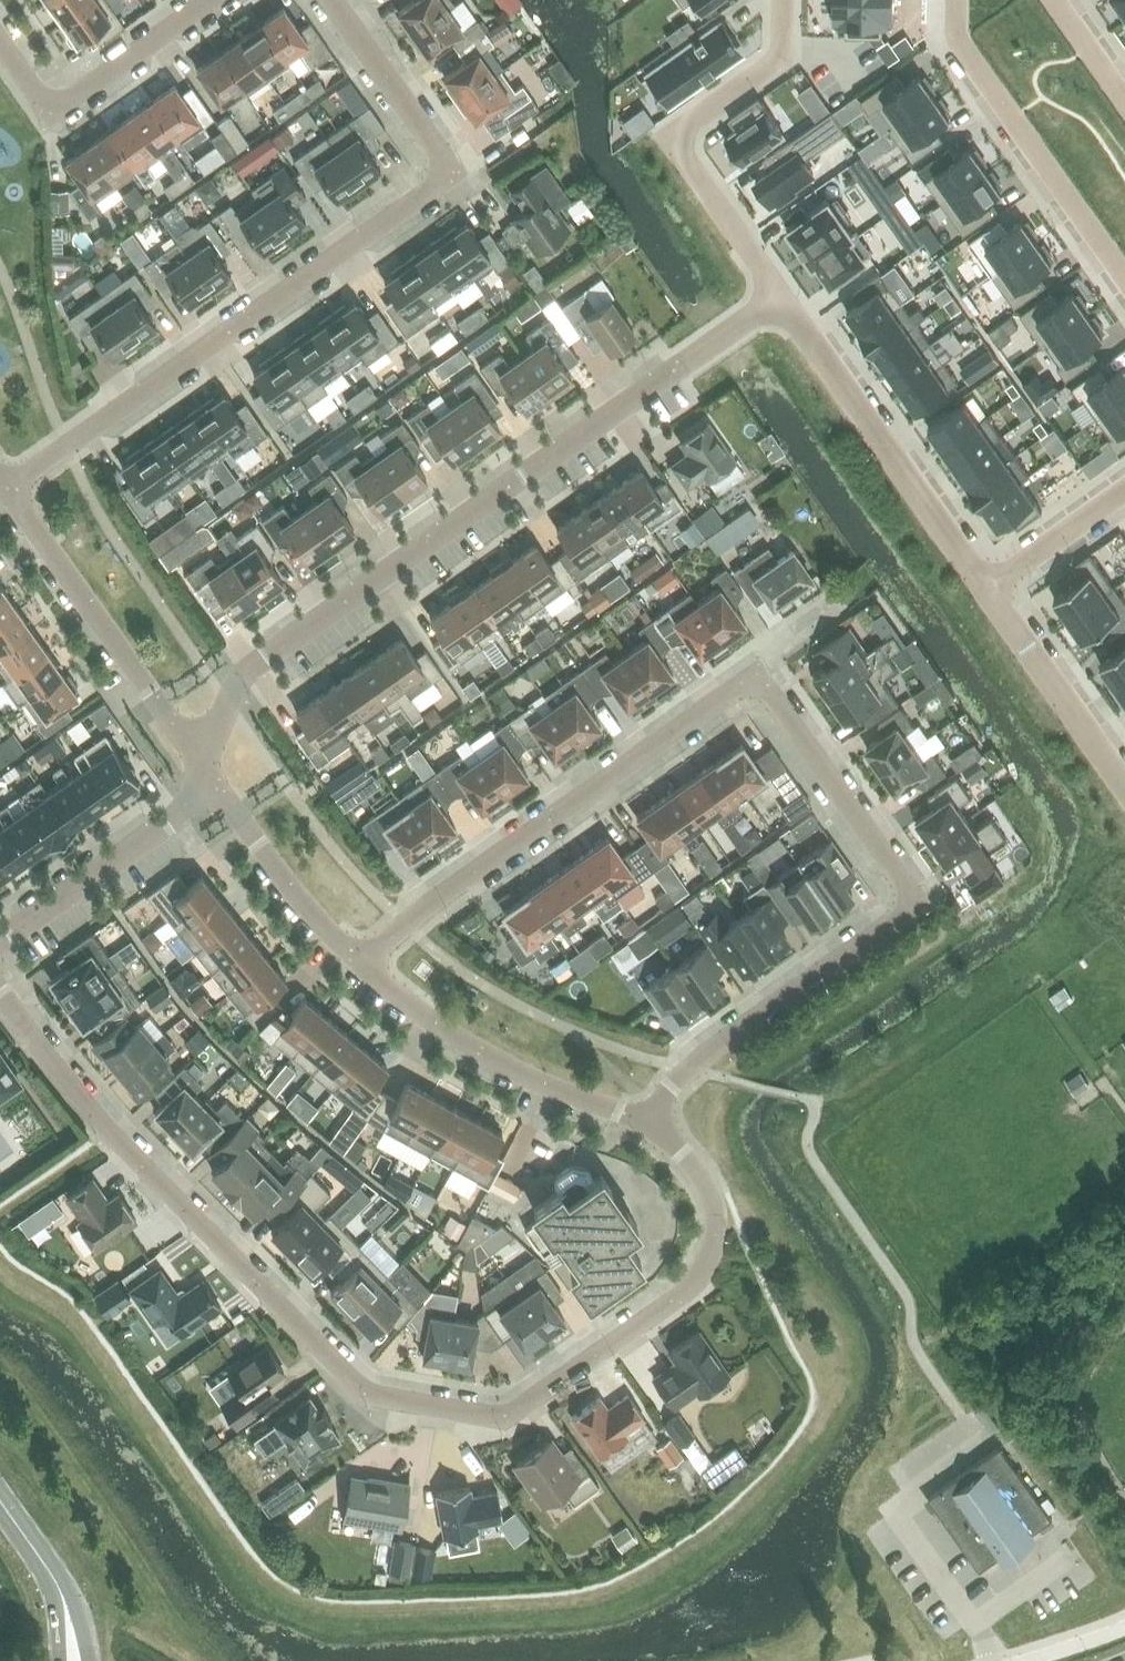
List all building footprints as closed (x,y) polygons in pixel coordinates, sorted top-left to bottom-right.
[(46,1),(60,22),(91,0),(47,0),(46,1)] [(60,22),(68,32),(66,38),(71,44),(76,45),(82,41),(80,40),(90,33),(99,44),(124,26),(106,0),(91,0),(60,22)] [(398,12),(404,20),(400,23),(409,36),(447,9),(448,10),(454,5),(451,0),(414,0),(398,12)] [(508,16),(522,6),(518,0),(496,0),(508,16)] [(698,10),(713,0),(691,0),(698,10)] [(864,0),(833,0),(833,22),(845,22),(845,37),(863,37),(864,0)] [(882,23),(894,23),(894,0),(864,0),(863,37),(882,38),(882,23)] [(1124,12),(1124,0),(1117,0),(1124,12)] [(283,8),(261,24),(285,58),(286,57),(296,50),(309,69),(331,53),(310,22),(299,30),(283,8)] [(462,30),(448,10),(447,9),(409,36),(419,49),(422,46),(428,55),(449,40),(457,51),(485,32),(476,20),(462,30)] [(503,18),(485,32),(493,43),(495,45),(513,32),(503,18)] [(261,24),(240,39),(268,79),(290,64),(286,57),(285,58),(261,24)] [(665,36),(671,45),(686,35),(679,26),(665,36)] [(652,75),(660,86),(675,76),(684,89),(736,52),(728,42),(730,41),(728,37),(726,39),(718,28),(652,75)] [(485,32),(457,51),(465,62),(444,77),(450,85),(446,88),(455,101),(500,70),(503,69),(488,47),(493,43),(485,32)] [(268,79),(240,39),(218,54),(242,88),(246,95),(268,79)] [(898,57),(887,42),(877,49),(888,64),(898,57)] [(242,88),(218,54),(196,69),(220,104),(242,88)] [(548,66),(565,89),(570,85),(569,73),(558,59),(548,66)] [(514,90),(500,70),(455,101),(465,114),(468,111),(474,120),(495,105),(511,127),(538,107),(522,85),(514,90)] [(888,128),(889,129),(934,97),(931,93),(934,91),(924,76),(920,78),(919,76),(899,90),(892,80),(898,76),(897,75),(860,101),(869,113),(878,107),(891,126),(888,128)] [(306,87),(313,97),(325,88),(318,79),(306,87)] [(350,79),(338,87),(357,114),(369,106),(350,79)] [(152,100),(181,141),(214,118),(193,89),(183,97),(174,85),(152,100)] [(306,87),(297,94),(303,103),(313,97),(306,87)] [(303,103),(297,94),(284,102),(291,112),(303,103)] [(936,101),(934,97),(889,129),(912,162),(937,144),(929,133),(949,119),(947,116),(950,113),(939,98),(936,101)] [(724,138),(742,164),(783,135),(758,99),(729,119),(737,130),(724,138)] [(152,100),(130,116),(159,156),(181,141),(152,100)] [(817,121),(831,112),(823,101),(810,110),(817,121)] [(291,112),(284,102),(272,111),(279,121),(291,112)] [(832,113),(838,122),(853,111),(846,102),(832,113)] [(357,114),(326,136),(361,186),(374,177),(371,174),(380,168),(363,144),(385,128),(369,106),(357,114)] [(632,138),(653,123),(646,112),(625,127),(632,138)] [(755,182),(770,204),(776,200),(778,204),(794,192),(792,189),(813,174),(803,161),(845,131),(838,122),(832,113),(831,112),(763,160),(767,166),(766,167),(766,168),(768,168),(770,171),(755,182)] [(229,115),(217,123),(237,150),(248,142),(229,115)] [(159,156),(130,116),(109,131),(138,171),(137,172),(145,183),(155,176),(147,165),(159,156)] [(237,150),(217,123),(206,131),(225,159),(237,150)] [(270,135),(271,138),(279,148),(293,138),(286,128),(284,125),(270,135)] [(138,171),(109,131),(88,146),(116,186),(137,172),(138,171)] [(361,186),(326,136),(293,160),(308,182),(320,174),(337,198),(345,192),(348,196),(361,186)] [(862,155),(867,163),(882,152),(873,140),(859,151),(862,155)] [(116,186),(88,146),(65,161),(80,182),(69,190),(89,218),(101,209),(95,201),(116,186)] [(917,169),(940,202),(985,170),(982,166),(985,164),(975,148),(972,151),(970,148),(950,162),(942,151),(917,169)] [(862,155),(849,164),(866,188),(879,179),(867,163),(862,155)] [(283,166),(251,189),(255,196),(286,239),(299,230),(297,226),(305,220),(294,205),(288,196),(299,188),(283,166)] [(530,177),(531,178),(511,192),(524,211),(513,219),(514,221),(501,230),(513,246),(525,237),(536,252),(568,229),(554,208),(568,198),(545,166),(530,177)] [(187,170),(175,179),(182,189),(194,180),(187,170)] [(987,173),(985,170),(940,202),(963,234),(993,213),(985,202),(1000,191),(998,188),(1001,186),(991,171),(987,173)] [(205,205),(213,199),(217,187),(210,178),(207,180),(194,189),(205,205)] [(182,189),(175,179),(163,188),(170,197),(182,189)] [(885,188),(894,201),(906,192),(897,179),(885,188)] [(68,211),(68,190),(51,191),(49,191),(49,205),(49,208),(49,214),(52,214),(53,214),(68,213),(68,211)] [(273,248),(286,239),(255,196),(235,210),(230,203),(218,212),(233,234),(245,226),(262,251),(270,245),(273,248)] [(810,215),(789,230),(811,262),(813,264),(816,262),(831,282),(872,254),(856,232),(852,235),(851,234),(825,197),(806,211),(810,215)] [(139,219),(152,210),(145,201),(132,209),(139,219)] [(895,203),(883,212),(892,224),(904,215),(895,203)] [(176,242),(211,292),(224,282),(222,279),(230,273),(213,249),(225,241),(209,218),(196,227),(191,226),(178,236),(177,241),(176,242)] [(968,242),(991,274),(1036,243),(1033,239),(1037,236),(1026,221),(1023,223),(1021,221),(1001,235),(994,225),(1000,221),(999,220),(968,242)] [(467,271),(472,279),(486,298),(499,289),(486,269),(493,264),(498,271),(510,262),(503,253),(494,240),(483,248),(466,224),(458,230),(455,226),(442,235),(467,271)] [(121,243),(131,257),(144,248),(134,233),(121,243)] [(504,233),(494,240),(503,253),(513,246),(504,233)] [(922,241),(931,252),(942,244),(934,233),(922,241)] [(432,247),(425,253),(448,285),(448,284),(454,292),(472,279),(467,271),(442,235),(430,244),(432,247)] [(211,292),(176,242),(143,265),(159,287),(170,279),(187,303),(196,297),(198,301),(211,292)] [(1036,243),(991,274),(1014,307),(1045,285),(1044,284),(1039,288),(1032,278),(1051,264),(1049,261),(1052,258),(1042,243),(1038,246),(1036,243)] [(448,285),(425,253),(417,258),(415,254),(403,263),(433,306),(434,306),(454,292),(448,284),(448,285)] [(433,306),(403,263),(390,272),(392,276),(384,281),(401,306),(390,314),(405,336),(439,313),(434,306),(433,306)] [(49,287),(57,299),(88,276),(80,265),(49,287)] [(519,281),(508,265),(497,273),(508,289),(519,281)] [(101,294),(137,344),(150,335),(147,332),(156,326),(139,301),(150,293),(134,271),(101,294)] [(527,278),(535,289),(545,282),(538,271),(527,278)] [(846,312),(860,331),(859,332),(859,333),(902,303),(888,283),(881,273),(851,294),(858,304),(846,312)] [(545,285),(532,294),(541,307),(542,307),(555,298),(545,285)] [(942,304),(944,303),(953,296),(946,287),(946,288),(936,295),(942,304)] [(634,334),(609,298),(595,308),(583,291),(560,307),(586,343),(598,334),(610,351),(634,334)] [(1019,314),(1042,347),(1087,315),(1084,311),(1088,309),(1077,294),(1074,296),(1072,294),(1053,307),(1046,297),(1051,294),(1050,292),(1019,314)] [(137,344),(101,294),(68,317),(84,340),(95,332),(112,356),(121,350),(123,354),(137,344)] [(532,294),(521,302),(530,315),(541,307),(532,294)] [(952,314),(961,307),(958,304),(953,296),(944,303),(952,314)] [(346,308),(344,304),(331,314),(356,349),(361,357),(366,364),(399,341),(383,318),(372,326),(355,302),(346,308)] [(873,353),(916,323),(925,316),(919,307),(910,314),(902,303),(859,333),(873,353)] [(468,314),(476,325),(488,317),(479,305),(468,314)] [(321,326),(314,331),(337,363),(342,371),(361,357),(356,349),(331,314),(319,322),(321,326)] [(476,325),(468,314),(456,322),(465,334),(476,325)] [(1089,318),(1087,315),(1042,347),(1043,348),(1046,345),(1059,365),(1056,367),(1065,379),(1096,358),(1095,356),(1090,360),(1083,350),(1102,336),(1100,333),(1103,331),(1093,316),(1089,318)] [(522,356),(551,397),(566,387),(563,382),(571,377),(554,353),(566,344),(577,360),(578,359),(549,318),(525,334),(535,348),(522,356)] [(888,371),(929,342),(916,323),(873,353),(874,353),(875,352),(888,371)] [(430,343),(438,353),(457,340),(449,329),(430,343)] [(337,363),(314,331),(306,336),(304,333),(292,341),(291,342),(293,345),(294,345),(322,384),(323,384),(342,371),(337,363)] [(929,342),(888,371),(902,391),(943,361),(952,355),(946,347),(937,353),(929,342)] [(428,343),(416,352),(423,363),(436,354),(428,343)] [(284,346),(272,355),(307,405),(327,391),(323,384),(322,384),(294,345),(293,345),(287,350),(284,346)] [(460,346),(447,356),(456,368),(469,359),(460,347),(460,346)] [(551,397),(522,356),(510,365),(501,352),(479,367),(497,393),(508,385),(525,409),(533,404),(536,408),(551,397)] [(401,361),(410,373),(420,366),(421,365),(413,353),(401,361)] [(270,398),(259,406),(275,428),(307,405),(272,355),(259,364),(261,368),(253,374),(270,398)] [(916,411),(958,382),(943,362),(902,391),(916,411)] [(1124,397),(1124,368),(1123,366),(1104,380),(1096,368),(1070,387),(1079,399),(1082,397),(1096,417),(1124,397)] [(446,403),(478,448),(494,438),(490,433),(498,428),(481,403),(492,396),(474,371),(452,386),(459,394),(446,403)] [(1035,374),(1023,383),(1037,404),(1050,394),(1059,388),(1051,377),(1042,383),(1035,374)] [(1005,387),(1013,398),(1020,392),(1013,381),(1005,387)] [(357,392),(365,404),(377,396),(368,384),(357,392)] [(410,399),(402,389),(402,388),(390,396),(398,407),(410,399)] [(365,404),(357,392),(345,400),(353,412),(365,404)] [(478,448),(446,403),(439,392),(427,401),(428,403),(406,418),(424,444),(435,436),(452,460),(460,455),(463,459),(478,448)] [(1037,404),(1045,415),(1058,406),(1050,394),(1037,404)] [(230,450),(229,450),(234,457),(267,433),(252,411),(240,419),(223,395),(215,401),(212,397),(199,406),(230,450)] [(1096,417),(1111,437),(1108,439),(1117,452),(1124,446),(1124,397),(1096,417)] [(394,409),(387,399),(381,403),(376,406),(384,417),(394,409)] [(928,427),(942,448),(987,416),(987,415),(978,421),(973,415),(964,402),(928,427)] [(1023,420),(1034,412),(1029,404),(1017,412),(1023,420)] [(229,450),(230,450),(199,406),(187,415),(190,418),(182,424),(210,464),(229,450)] [(325,414),(334,426),(345,417),(337,406),(325,414)] [(982,408),(973,415),(978,421),(987,415),(982,408)] [(987,416),(942,448),(956,467),(1001,435),(987,416)] [(1048,431),(1040,420),(1033,426),(1041,437),(1048,431)] [(374,454),(406,499),(421,489),(418,484),(426,479),(409,454),(419,447),(402,421),(380,437),(386,445),(374,454)] [(352,423),(316,448),(321,455),(357,430),(352,423)] [(735,461),(707,423),(680,442),(690,456),(684,460),(682,457),(671,465),(686,487),(703,475),(707,480),(735,461)] [(159,434),(162,438),(162,437),(191,477),(210,464),(182,424),(175,429),(172,425),(159,434)] [(771,462),(783,454),(769,434),(757,442),(771,462)] [(968,487),(968,488),(1015,455),(1001,435),(956,467),(969,486),(968,487)] [(162,437),(162,438),(155,443),(152,439),(140,448),(171,491),(191,477),(162,437)] [(171,491),(140,448),(127,457),(130,460),(121,466),(138,491),(127,499),(143,521),(155,512),(151,506),(171,491)] [(406,499),(374,454),(361,463),(355,454),(334,469),(352,495),(363,487),(380,511),(388,506),(391,510),(406,499)] [(311,455),(284,474),(293,488),(320,469),(311,455)] [(968,488),(982,507),(1029,474),(1015,455),(968,488)] [(619,485),(649,529),(682,506),(665,482),(654,490),(640,470),(619,485)] [(304,508),(333,550),(348,540),(345,535),(353,530),(335,504),(346,497),(328,471),(307,486),(316,500),(304,508)] [(1029,474),(982,507),(983,508),(984,507),(998,527),(1010,518),(1017,528),(1041,511),(1021,481),(1029,475),(1029,474)] [(237,476),(225,485),(233,496),(245,488),(237,476)] [(225,485),(213,493),(222,505),(233,496),(225,485)] [(619,485),(598,500),(629,543),(649,529),(619,485)] [(243,499),(252,511),(263,503),(255,492),(243,499)] [(216,513),(205,497),(185,512),(196,527),(216,513)] [(240,519),(252,511),(243,499),(232,508),(240,519)] [(598,500),(577,514),(608,558),(629,543),(598,500)] [(333,550),(304,508),(292,517),(283,504),(261,520),(279,546),(290,538),(307,562),(315,557),(318,561),(333,550)] [(693,521),(704,536),(724,522),(711,505),(692,519),(693,521)] [(737,519),(748,536),(765,524),(754,508),(737,519)] [(608,558),(577,514),(556,529),(570,549),(559,556),(576,580),(608,558)] [(678,531),(689,547),(704,536),(693,521),(678,531)] [(218,541),(229,556),(261,601),(276,591),(273,586),(281,581),(264,556),(275,549),(256,523),(235,538),(231,533),(218,541)] [(208,543),(197,528),(159,555),(168,569),(180,561),(181,556),(177,550),(183,545),(188,553),(192,555),(208,543)] [(708,538),(719,555),(735,544),(723,528),(708,538)] [(576,580),(559,556),(548,564),(534,545),(513,560),(544,603),(576,580)] [(773,604),(811,577),(792,550),(762,571),(753,558),(734,572),(755,603),(756,603),(752,597),(763,590),(773,604)] [(655,552),(642,562),(649,572),(662,563),(655,552)] [(1053,598),(1068,619),(1114,587),(1090,553),(1057,576),(1066,589),(1053,598)] [(261,601),(229,556),(216,565),(210,556),(185,574),(211,610),(225,600),(235,613),(243,608),(246,612),(261,601)] [(489,571),(492,575),(492,574),(515,606),(523,618),(544,603),(513,560),(504,566),(502,562),(489,571)] [(629,571),(636,581),(649,572),(642,562),(629,571)] [(670,568),(651,580),(661,594),(679,581),(670,568)] [(718,588),(697,603),(696,604),(722,640),(745,624),(730,601),(742,592),(726,569),(712,579),(718,588)] [(515,606),(492,574),(492,575),(472,589),(502,632),(511,626),(503,614),(515,606)] [(17,609),(1,587),(0,588),(0,621),(17,609)] [(587,597),(596,609),(610,599),(602,587),(587,597)] [(1124,628),(1124,603),(1114,587),(1068,619),(1083,640),(1096,631),(1104,643),(1124,628)] [(448,600),(450,604),(451,603),(482,647),(502,632),(472,589),(463,595),(460,591),(448,600)] [(690,594),(653,620),(670,643),(683,634),(699,657),(722,640),(696,604),(697,603),(690,594)] [(580,605),(587,616),(595,610),(588,600),(580,605)] [(482,647),(451,603),(450,604),(430,618),(443,637),(432,645),(449,669),(482,647)] [(0,621),(0,653),(32,631),(17,609),(0,621)] [(637,613),(646,625),(652,621),(643,609),(637,613)] [(646,639),(624,655),(650,691),(673,675),(657,652),(670,643),(653,620),(652,621),(646,625),(639,630),(646,639)] [(536,636),(543,647),(556,638),(547,625),(534,634),(536,636)] [(888,656),(888,657),(903,647),(894,633),(864,654),(847,631),(851,629),(850,627),(816,651),(826,666),(821,669),(820,668),(813,673),(813,674),(812,675),(812,676),(813,677),(813,678),(813,679),(813,680),(814,681),(814,682),(815,682),(815,683),(816,683),(816,684),(817,684),(817,685),(818,685),(819,686),(820,686),(821,686),(822,686),(822,687),(823,687),(830,697),(888,656)] [(1124,677),(1124,628),(1104,643),(1113,655),(1100,664),(1115,685),(1124,677)] [(32,631),(0,653),(0,667),(8,678),(8,679),(47,652),(32,631)] [(543,647),(536,636),(524,644),(532,655),(543,647)] [(401,639),(379,654),(410,697),(442,675),(425,650),(414,658),(401,639)] [(902,669),(912,662),(916,659),(907,646),(893,655),(902,669)] [(8,679),(8,678),(2,682),(18,705),(24,701),(23,700),(62,673),(47,652),(8,679)] [(359,668),(386,707),(389,712),(400,704),(412,722),(422,715),(422,714),(410,697),(379,654),(359,668)] [(650,691),(624,655),(612,663),(605,654),(581,671),(597,694),(610,685),(626,708),(650,691)] [(897,669),(888,657),(888,656),(830,697),(833,701),(833,702),(832,704),(833,706),(833,708),(834,709),(834,710),(836,712),(838,714),(840,714),(842,715),(843,715),(846,720),(858,711),(868,725),(898,703),(882,680),(897,669)] [(502,675),(513,667),(506,657),(495,665),(502,675)] [(550,667),(543,657),(525,669),(532,679),(550,667)] [(386,707),(359,668),(338,683),(360,715),(365,722),(386,707)] [(597,694),(581,671),(557,688),(563,697),(551,706),(577,742),(600,726),(585,703),(597,694)] [(45,735),(66,720),(59,709),(77,696),(75,692),(77,687),(69,676),(63,676),(62,673),(23,700),(24,701),(38,722),(36,723),(45,735)] [(1115,685),(1124,700),(1124,677),(1115,685)] [(469,698),(481,690),(473,679),(461,687),(469,698)] [(939,691),(931,681),(927,684),(917,691),(925,701),(939,691)] [(338,683),(317,697),(340,729),(351,721),(359,733),(368,726),(365,722),(360,715),(338,683)] [(501,687),(489,695),(503,713),(514,705),(501,687)] [(349,743),(340,729),(317,697),(296,712),(306,726),(296,733),(291,726),(290,727),(317,766),(349,743)] [(577,742),(551,706),(539,714),(533,705),(508,722),(525,745),(538,736),(554,759),(577,742)] [(433,706),(422,714),(422,715),(430,726),(442,718),(433,706)] [(881,769),(914,747),(905,734),(914,727),(900,707),(878,723),(886,733),(866,748),(881,769)] [(949,709),(935,722),(942,730),(956,716),(949,709)] [(90,732),(80,718),(67,728),(76,742),(90,732)] [(525,745),(508,722),(494,732),(501,741),(479,757),(505,793),(528,777),(512,755),(525,745)] [(398,749),(409,741),(402,730),(391,738),(391,739),(386,742),(393,751),(397,748),(398,749)] [(913,737),(920,749),(934,742),(927,730),(913,737)] [(105,734),(83,749),(115,796),(138,780),(133,774),(135,771),(126,764),(105,734)] [(65,750),(55,736),(46,743),(56,757),(65,750)] [(974,741),(960,751),(967,762),(982,752),(974,741)] [(13,744),(4,751),(10,759),(20,753),(19,752),(13,744)] [(53,757),(44,744),(31,753),(40,765),(53,757)] [(729,752),(720,759),(743,792),(753,785),(752,784),(764,776),(763,775),(781,762),(770,747),(769,748),(770,749),(754,761),(742,744),(730,753),(729,752)] [(10,759),(4,751),(0,745),(0,767),(10,759)] [(377,763),(389,755),(382,745),(370,753),(377,763)] [(987,771),(990,774),(1002,765),(1004,764),(991,746),(990,748),(977,757),(987,771)] [(914,747),(881,769),(897,791),(917,777),(924,788),(946,772),(932,752),(923,759),(914,747)] [(115,796),(83,749),(74,756),(82,768),(69,777),(94,811),(115,796)] [(460,756),(436,773),(452,796),(465,787),(481,810),(505,793),(479,757),(467,765),(460,756)] [(976,756),(960,768),(971,783),(987,771),(977,757),(976,756)] [(23,758),(15,764),(20,772),(23,772),(29,768),(23,758)] [(333,796),(368,772),(369,771),(360,759),(324,784),(333,796)] [(743,792),(720,759),(699,773),(731,817),(740,811),(732,800),(743,792)] [(60,783),(48,792),(74,829),(76,827),(74,825),(94,811),(69,777),(61,765),(52,771),(60,783)] [(429,792),(406,808),(432,844),(455,828),(440,805),(452,796),(436,773),(422,783),(429,792)] [(699,773),(678,788),(702,821),(713,813),(721,824),(731,817),(699,773)] [(932,842),(966,818),(958,806),(971,797),(957,776),(935,791),(943,802),(917,820),(920,825),(919,830),(921,834),(924,837),(929,838),(932,842)] [(74,829),(48,792),(39,780),(18,795),(26,807),(52,844),(74,829)] [(312,783),(306,787),(305,787),(310,795),(317,790),(312,783)] [(334,798),(335,798),(343,810),(358,800),(350,788),(349,787),(334,798)] [(658,802),(682,836),(690,847),(699,840),(691,829),(702,821),(678,788),(658,802)] [(810,803),(802,792),(780,807),(788,818),(810,803)] [(682,836),(658,802),(636,818),(650,838),(636,848),(651,869),(667,858),(661,850),(682,836)] [(0,808),(0,816),(29,857),(49,843),(50,845),(52,844),(26,807),(14,816),(5,804),(0,808)] [(432,844),(406,808),(394,816),(388,807),(363,824),(380,847),(393,838),(408,860),(430,844),(431,845),(432,844)] [(819,823),(811,812),(789,828),(797,839),(819,823)] [(0,816),(0,861),(7,872),(10,870),(13,874),(24,866),(22,862),(29,857),(0,816)] [(974,829),(966,818),(932,842),(935,846),(934,846),(934,851),(936,855),(939,858),(943,859),(944,859),(947,864),(967,850),(976,862),(982,871),(997,860),(989,850),(1006,838),(991,817),(974,829)] [(743,834),(743,835),(751,846),(752,846),(761,839),(762,838),(754,827),(743,834)] [(741,853),(751,846),(743,835),(733,842),(741,853)] [(607,838),(586,853),(616,895),(651,869),(636,848),(622,858),(607,838)] [(819,847),(797,862),(830,909),(852,893),(836,870),(845,864),(854,876),(855,875),(831,840),(820,848),(819,847)] [(684,850),(671,856),(679,873),(692,867),(684,850)] [(757,851),(746,858),(754,869),(764,862),(757,851)] [(616,895),(586,853),(565,867),(589,901),(600,894),(608,905),(618,898),(616,895)] [(713,856),(702,864),(710,875),(721,867),(713,856)] [(830,909),(797,862),(775,877),(776,879),(765,886),(787,917),(790,921),(791,920),(783,909),(793,902),(808,924),(830,909)] [(589,901),(565,867),(544,882),(577,927),(586,920),(578,909),(589,901)] [(982,877),(991,890),(1004,881),(995,868),(982,877)] [(177,931),(218,897),(201,876),(181,893),(170,879),(178,873),(177,872),(144,895),(145,897),(146,896),(166,920),(167,919),(177,931)] [(663,885),(674,900),(684,893),(685,893),(674,878),(663,885)] [(577,927),(544,882),(524,896),(548,931),(559,923),(567,934),(577,927)] [(752,909),(739,918),(765,954),(773,949),(776,949),(784,944),(784,940),(786,939),(770,915),(779,909),(786,918),(787,917),(765,886),(763,882),(742,897),(752,909)] [(665,890),(654,897),(662,909),(673,901),(665,890)] [(682,904),(688,913),(695,909),(702,903),(696,894),(682,904)] [(548,931),(524,896),(514,903),(515,904),(503,912),(517,932),(506,940),(522,962),(534,953),(527,944),(538,937),(539,938),(548,931)] [(235,918),(218,897),(177,931),(194,951),(235,918)] [(650,926),(657,936),(686,916),(678,906),(650,926)] [(765,954),(739,918),(727,927),(717,914),(697,928),(708,943),(722,964),(723,963),(717,953),(726,946),(743,970),(745,968),(748,969),(756,963),(757,960),(765,954)] [(625,935),(638,926),(631,917),(618,926),(625,935)] [(235,918),(194,951),(210,972),(251,939),(235,918)] [(638,959),(657,946),(645,929),(627,942),(638,959)] [(151,952),(163,942),(153,930),(141,939),(151,952)] [(67,1004),(117,968),(92,932),(57,956),(58,957),(67,951),(75,963),(50,980),(67,1004)] [(602,933),(586,944),(595,957),(611,945),(602,933)] [(268,960),(251,939),(210,972),(227,993),(268,960)] [(724,967),(722,964),(708,943),(675,966),(699,1000),(721,985),(713,974),(724,967)] [(588,962),(595,957),(586,944),(579,949),(588,962)] [(574,970),(565,957),(549,967),(557,981),(574,970)] [(268,960),(227,993),(243,1013),(257,1027),(279,1005),(268,995),(285,981),(268,960)] [(699,1000),(675,966),(643,989),(659,1013),(670,1005),(678,1016),(699,1000)] [(140,1001),(117,968),(67,1004),(68,1006),(68,1011),(69,1015),(73,1018),(78,1019),(82,1026),(108,1008),(115,1019),(140,1001)] [(180,971),(169,980),(178,993),(180,996),(192,987),(184,976),(183,977),(180,971)] [(171,998),(163,985),(146,997),(155,1009),(171,998)] [(203,992),(188,1004),(198,1015),(212,1004),(203,992)] [(279,1005),(257,1027),(270,1041),(271,1039),(291,1056),(325,1015),(304,998),(289,1016),(279,1005)] [(325,1015),(291,1056),(312,1073),(345,1032),(325,1015)] [(118,1069),(152,1041),(138,1024),(133,1027),(125,1017),(92,1045),(100,1055),(104,1052),(118,1069)] [(186,1044),(195,1053),(208,1042),(200,1032),(186,1044)] [(366,1049),(345,1032),(312,1073),(332,1090),(366,1049)] [(231,1035),(223,1043),(230,1050),(238,1042),(231,1035)] [(152,1041),(118,1069),(132,1086),(129,1089),(137,1099),(171,1071),(162,1061),(166,1058),(152,1041)] [(239,1042),(231,1050),(242,1061),(250,1054),(239,1042)] [(366,1049),(332,1090),(352,1107),(351,1108),(367,1119),(384,1093),(372,1085),(387,1067),(366,1049)] [(20,1083),(0,1055),(0,1097),(20,1083)] [(193,1062),(186,1069),(196,1079),(203,1072),(193,1062)] [(202,1103),(201,1103),(192,1093),(202,1084),(196,1079),(186,1069),(184,1066),(163,1085),(173,1095),(155,1112),(174,1131),(202,1103)] [(276,1075),(267,1085),(278,1096),(287,1085),(283,1081),(276,1075)] [(397,1101),(384,1093),(367,1119),(383,1130),(383,1129),(406,1141),(431,1095),(407,1082),(397,1101)] [(319,1105),(297,1087),(285,1101),(307,1119),(319,1105)] [(454,1108),(431,1095),(406,1141),(429,1154),(454,1108)] [(267,1096),(258,1106),(266,1114),(273,1114),(279,1108),(267,1096)] [(202,1103),(174,1131),(192,1150),(210,1133),(220,1143),(210,1153),(244,1120),(225,1100),(216,1109),(205,1099),(201,1103),(202,1103)] [(454,1108),(429,1154),(453,1167),(478,1120),(454,1108)] [(244,1120),(210,1153),(211,1154),(226,1139),(234,1148),(211,1170),(220,1178),(216,1181),(229,1194),(272,1152),(262,1141),(265,1138),(246,1118),(244,1120)] [(502,1133),(478,1120),(453,1167),(476,1179),(475,1180),(486,1186),(487,1187),(503,1158),(492,1152),(502,1133)] [(341,1131),(332,1142),(342,1150),(351,1139),(341,1131)] [(355,1138),(343,1152),(353,1160),(365,1145),(355,1138)] [(308,1160),(318,1167),(320,1164),(330,1153),(321,1145),(308,1160)] [(272,1152),(229,1194),(242,1207),(245,1204),(253,1212),(276,1190),(284,1198),(269,1213),(270,1214),(305,1179),(305,1178),(286,1160),(283,1163),(272,1152)] [(321,1164),(329,1171),(339,1160),(330,1153),(321,1164)] [(539,1218),(524,1229),(543,1255),(551,1267),(563,1258),(571,1253),(580,1266),(570,1272),(588,1299),(604,1288),(600,1283),(610,1276),(614,1281),(615,1280),(611,1275),(622,1267),(625,1273),(641,1262),(623,1237),(637,1227),(627,1211),(622,1215),(614,1205),(619,1201),(619,1200),(614,1204),(606,1193),(611,1190),(601,1175),(594,1179),(586,1168),(571,1165),(555,1176),(554,1184),(558,1191),(533,1209),(539,1218)] [(305,1179),(270,1214),(286,1198),(295,1208),(271,1231),(279,1239),(276,1242),(288,1255),(325,1218),(315,1208),(330,1193),(310,1173),(305,1178),(305,1179)] [(359,1185),(363,1181),(356,1173),(345,1184),(353,1191),(359,1185)] [(488,1187),(514,1201),(521,1187),(495,1174),(488,1187)] [(397,1177),(390,1190),(405,1200),(413,1185),(397,1177)] [(101,1192),(92,1179),(66,1197),(81,1219),(77,1222),(96,1248),(136,1220),(117,1194),(106,1202),(101,1195),(101,1192)] [(413,1185),(405,1200),(426,1216),(436,1197),(413,1184),(413,1185)] [(359,1208),(370,1197),(359,1185),(353,1191),(348,1196),(359,1208)] [(341,1226),(359,1208),(348,1196),(329,1215),(341,1226)] [(62,1212),(52,1198),(18,1222),(27,1236),(62,1212)] [(482,1199),(474,1213),(496,1225),(503,1210),(482,1199)] [(408,1214),(398,1206),(387,1217),(383,1221),(392,1230),(408,1214)] [(325,1218),(288,1255),(300,1267),(303,1264),(311,1272),(328,1255),(338,1266),(339,1265),(359,1246),(359,1245),(341,1226),(329,1215),(329,1214),(325,1218)] [(441,1231),(459,1240),(467,1224),(450,1215),(441,1231)] [(496,1228),(472,1216),(467,1224),(459,1240),(457,1243),(465,1249),(473,1244),(478,1241),(496,1228)] [(485,1239),(494,1250),(506,1241),(498,1230),(485,1239)] [(476,1263),(488,1254),(478,1241),(473,1244),(476,1263)] [(462,1268),(476,1271),(476,1263),(473,1244),(465,1249),(462,1268)] [(359,1246),(339,1265),(348,1274),(330,1291),(350,1312),(387,1275),(359,1246)] [(514,1291),(547,1337),(559,1329),(556,1325),(564,1320),(550,1299),(561,1291),(545,1269),(514,1291)] [(131,1290),(154,1323),(166,1314),(180,1334),(183,1332),(186,1333),(190,1333),(192,1331),(194,1328),(194,1324),(220,1306),(202,1281),(187,1292),(185,1290),(181,1289),(176,1292),(160,1270),(131,1290)] [(387,1275),(350,1312),(370,1332),(387,1315),(398,1326),(418,1306),(387,1275)] [(95,1296),(108,1314),(130,1299),(117,1281),(95,1296)] [(514,1291),(483,1312),(499,1334),(510,1327),(524,1348),(532,1342),(535,1346),(547,1337),(514,1291)] [(453,1318),(454,1318),(455,1310),(429,1305),(423,1301),(406,1321),(416,1330),(426,1331),(422,1357),(432,1358),(431,1363),(445,1365),(453,1318)] [(453,1318),(445,1365),(460,1368),(461,1363),(470,1365),(475,1340),(488,1342),(492,1349),(504,1341),(499,1334),(483,1312),(477,1316),(476,1322),(454,1318),(453,1318)] [(671,1369),(670,1367),(653,1379),(673,1407),(697,1390),(700,1394),(727,1375),(697,1332),(670,1351),(679,1363),(671,1369)] [(284,1372),(266,1347),(229,1373),(241,1390),(222,1404),(235,1422),(275,1394),(268,1383),(284,1372)] [(644,1419),(627,1395),(613,1405),(614,1407),(609,1411),(600,1398),(572,1418),(599,1456),(626,1436),(624,1433),(644,1419)] [(275,1424),(254,1439),(264,1455),(286,1439),(304,1464),(336,1442),(339,1440),(337,1437),(328,1424),(330,1423),(331,1423),(332,1422),(323,1410),(322,1411),(320,1413),(311,1400),(312,1400),(309,1397),(306,1399),(274,1422),(275,1424)] [(663,1424),(679,1445),(680,1445),(692,1436),(693,1435),(678,1414),(663,1424)] [(203,1439),(209,1448),(221,1440),(214,1431),(203,1439)] [(698,1472),(699,1472),(711,1463),(692,1436),(680,1445),(698,1472)] [(671,1464),(682,1456),(669,1438),(658,1446),(671,1464)] [(566,1468),(547,1440),(517,1462),(545,1502),(563,1489),(573,1504),(598,1486),(579,1459),(566,1468)] [(1026,1536),(1052,1518),(1000,1445),(928,1497),(979,1569),(1004,1552),(1026,1536)] [(699,1472),(710,1487),(746,1462),(735,1446),(711,1463),(699,1472)] [(400,1527),(401,1527),(411,1471),(410,1471),(407,1484),(378,1479),(378,1481),(351,1477),(343,1521),(344,1521),(345,1518),(374,1523),(374,1520),(400,1525),(400,1527)] [(261,1503),(269,1514),(304,1489),(296,1478),(261,1503)] [(471,1498),(469,1486),(436,1492),(444,1537),(477,1531),(476,1523),(502,1518),(497,1491),(478,1494),(478,1496),(471,1498)] [(503,1525),(516,1543),(530,1534),(517,1515),(503,1525)] [(610,1536),(621,1551),(637,1541),(626,1525),(610,1536)] [(414,1543),(393,1540),(388,1572),(409,1575),(414,1543)] [(416,1548),(412,1574),(429,1577),(434,1551),(416,1548)] [(386,1573),(375,1571),(373,1583),(384,1584),(386,1573)]
